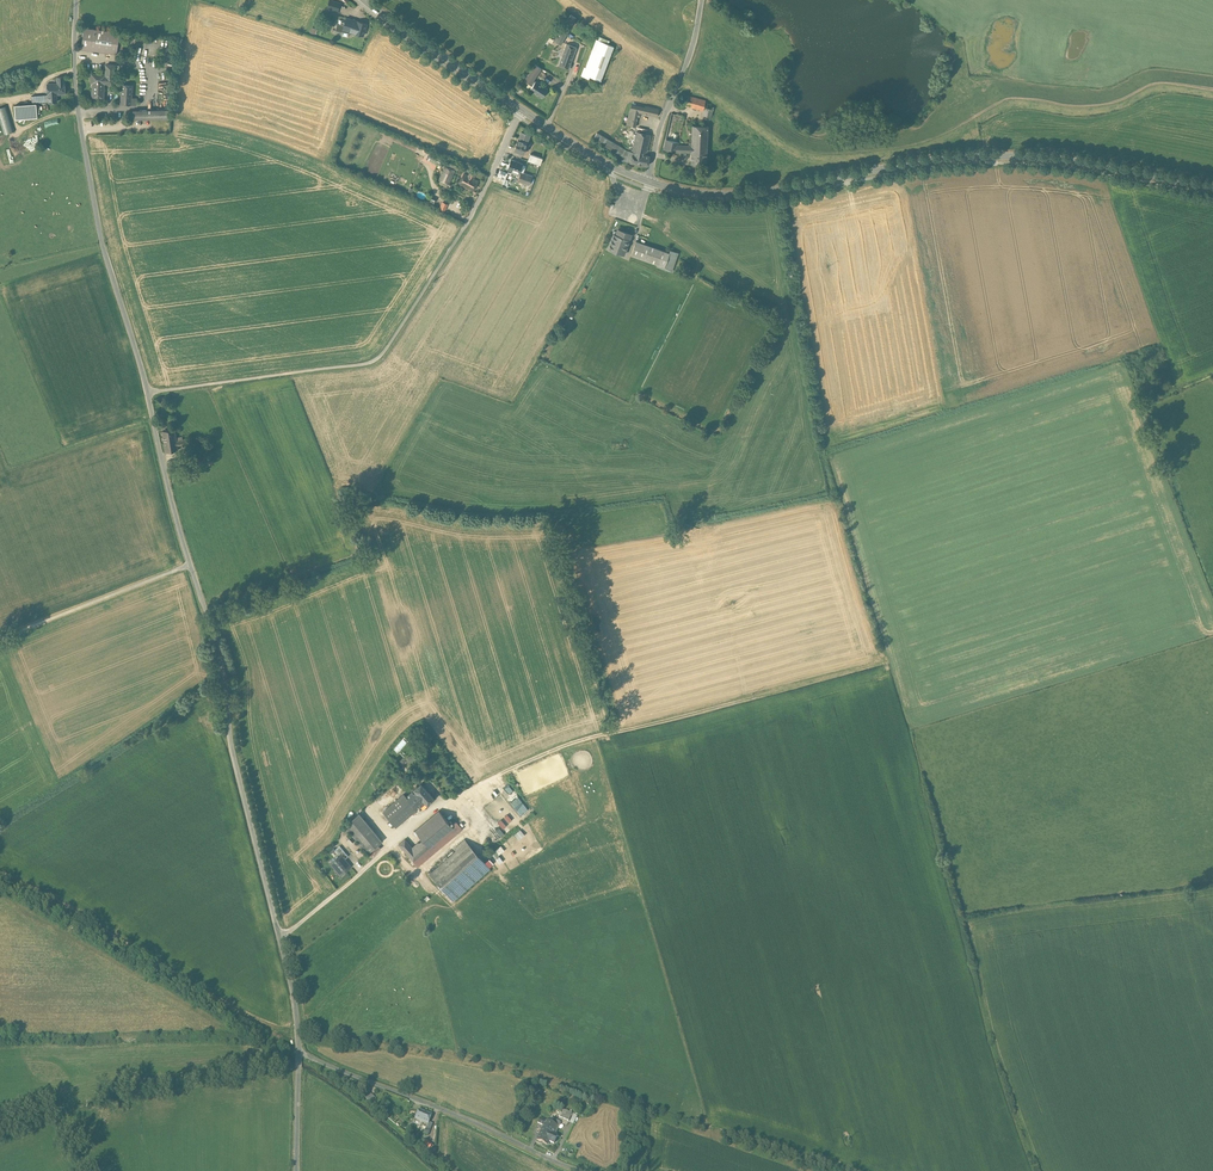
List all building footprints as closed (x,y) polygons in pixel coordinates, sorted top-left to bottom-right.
[(330,0),(327,7),(337,11),(340,3),(330,0)] [(570,14),(555,40),(561,44),(576,17),(570,14)] [(367,24),(346,18),(344,25),(337,23),(335,30),(354,34),(355,33),(363,35),(367,24)] [(120,32),(84,27),(81,49),(110,53),(117,54),(120,32)] [(599,37),(598,40),(597,39),(586,68),(584,67),(581,75),(589,78),(590,76),(601,80),(601,79),(601,80),(602,79),(601,79),(615,44),(615,43),(599,37)] [(577,47),(566,43),(558,64),(569,68),(577,47)] [(115,66),(106,65),(106,76),(108,76),(114,77),(115,66)] [(536,65),(525,80),(531,84),(532,83),(533,84),(535,82),(533,81),(541,68),(536,65)] [(98,74),(98,76),(92,76),(91,83),(95,83),(95,87),(93,87),(92,98),(100,98),(100,96),(104,96),(104,83),(108,83),(108,76),(106,76),(105,76),(105,74),(98,74)] [(57,83),(47,84),(48,94),(43,95),(43,102),(49,101),(49,102),(57,102),(56,94),(65,94),(64,76),(57,77),(57,83)] [(548,89),(536,81),(535,82),(533,84),(530,89),(543,98),(548,89)] [(133,85),(122,84),(121,95),(132,96),(133,85)] [(132,96),(121,95),(120,104),(137,105),(137,98),(132,98),(132,96)] [(706,101),(683,95),(681,104),(703,110),(706,101)] [(36,103),(15,105),(16,119),(37,118),(36,103)] [(0,107),(0,122),(4,134),(14,131),(7,105),(0,107)] [(645,108),(632,105),(631,110),(639,112),(649,114),(650,107),(645,106),(645,108)] [(659,109),(650,107),(649,114),(657,116),(659,109)] [(714,109),(705,107),(703,115),(712,117),(714,109)] [(169,109),(133,110),(133,119),(169,118),(169,109)] [(639,112),(631,110),(628,124),(636,126),(639,112)] [(709,126),(693,125),(692,144),(692,152),(691,163),(707,164),(709,126)] [(651,134),(637,131),(633,148),(633,151),(647,154),(651,134)] [(530,135),(521,132),(514,150),(523,153),(530,135)] [(627,149),(597,132),(594,139),(623,155),(629,156),(629,159),(631,160),(633,151),(629,150),(627,149)] [(679,141),(666,139),(664,148),(676,152),(678,144),(679,141)] [(647,154),(633,151),(631,160),(629,159),(629,156),(623,155),(622,161),(648,165),(650,154),(647,154)] [(542,158),(533,155),(531,161),(540,165),(542,158)] [(457,162),(450,159),(447,164),(455,167),(457,162)] [(522,164),(511,159),(508,169),(519,173),(522,164)] [(454,170),(445,167),(441,176),(450,180),(454,170)] [(473,169),(469,176),(464,174),(458,183),(473,191),(478,181),(473,178),(477,171),(473,169)] [(511,174),(505,171),(502,178),(509,180),(511,174)] [(532,176),(522,172),(518,180),(529,184),(532,176)] [(631,234),(618,230),(616,235),(613,234),(608,249),(624,255),(631,234)] [(670,253),(636,241),(631,255),(665,267),(667,260),(670,253)] [(677,253),(670,251),(670,253),(667,260),(674,262),(677,253)] [(175,429),(162,431),(164,441),(171,440),(171,442),(176,441),(176,438),(175,429)] [(176,441),(171,442),(171,440),(164,441),(166,452),(178,450),(177,446),(187,444),(186,439),(183,440),(182,437),(176,438),(176,441)] [(175,460),(167,461),(169,469),(185,466),(184,462),(176,463),(175,460)] [(410,762),(417,759),(414,753),(407,757),(410,762)] [(434,798),(421,783),(414,789),(417,793),(415,794),(413,796),(422,807),(426,803),(427,804),(434,798)] [(404,794),(383,811),(396,826),(416,809),(420,807),(420,808),(422,807),(413,796),(415,794),(412,791),(406,796),(404,794)] [(439,810),(415,830),(423,840),(430,847),(453,827),(452,825),(439,810)] [(359,813),(345,825),(368,852),(382,841),(359,813)] [(497,822),(503,829),(507,826),(501,819),(497,822)] [(413,861),(418,867),(462,829),(456,821),(452,825),(453,827),(430,847),(413,861)] [(520,829),(515,834),(519,839),(525,834),(520,829)] [(413,848),(405,839),(399,844),(413,861),(430,847),(423,840),(413,848)] [(456,850),(430,874),(453,900),(489,868),(465,840),(455,848),(456,850)] [(348,856),(340,846),(336,849),(340,854),(345,859),(348,856)] [(499,854),(505,851),(502,846),(492,852),(499,864),(503,861),(499,854)] [(345,859),(340,854),(330,862),(337,870),(338,869),(342,874),(351,866),(345,859)] [(371,1093),(366,1097),(370,1101),(375,1097),(371,1093)] [(559,1117),(561,1118),(564,1119),(568,1112),(562,1109),(559,1117)] [(432,1115),(419,1110),(416,1118),(416,1119),(428,1124),(429,1124),(429,1123),(432,1115)] [(428,1124),(416,1119),(416,1118),(414,1123),(423,1127),(423,1128),(425,1129),(425,1128),(426,1129),(428,1124)] [(544,1125),(537,1140),(547,1145),(548,1145),(549,1141),(554,1144),(557,1136),(555,1135),(560,1124),(560,1122),(552,1118),(550,1122),(547,1120),(547,1121),(541,1118),(538,1122),(544,1125)] [(432,1124),(429,1123),(429,1124),(428,1124),(426,1129),(425,1129),(423,1133),(428,1135),(432,1124)]
